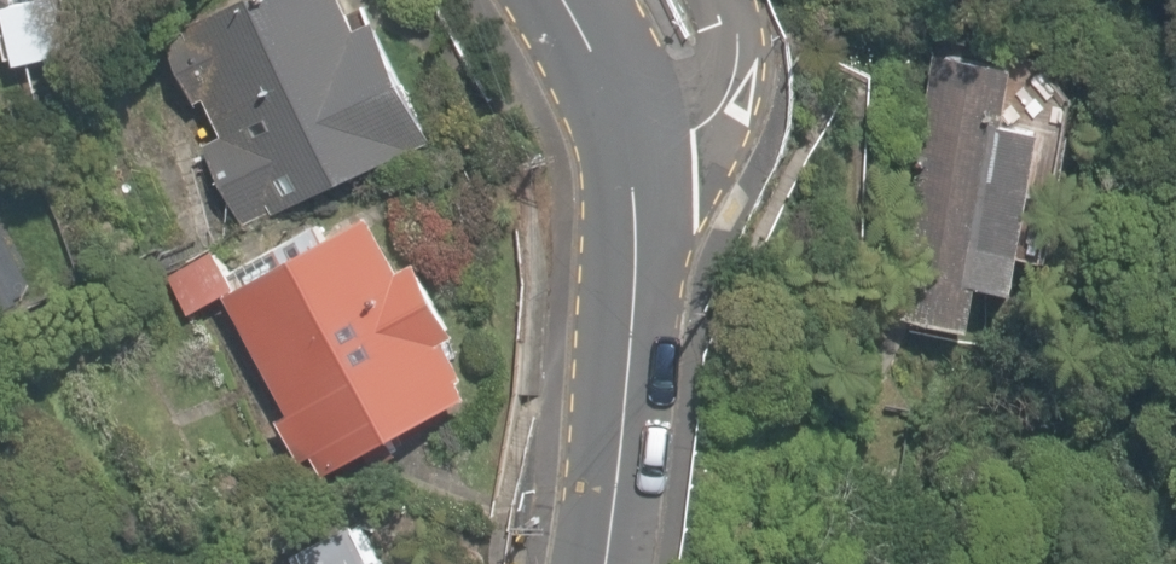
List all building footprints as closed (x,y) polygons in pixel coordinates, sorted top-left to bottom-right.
[(430,135),(385,11),(354,22),(346,0),(174,0),(147,9),(181,102),(195,97),(216,153),(201,158),(224,222),(390,163),(385,151),(430,135)] [(1000,122),(1008,60),(929,50),(893,327),(966,337),(973,281),(1023,288),(1044,128),(1000,122)] [(486,375),(382,191),(321,225),(315,215),(234,261),(222,240),(165,272),(188,313),(221,295),(285,409),(261,423),(294,483),(486,375)] [(363,498),(266,551),(273,563),(399,563),(363,498)]
